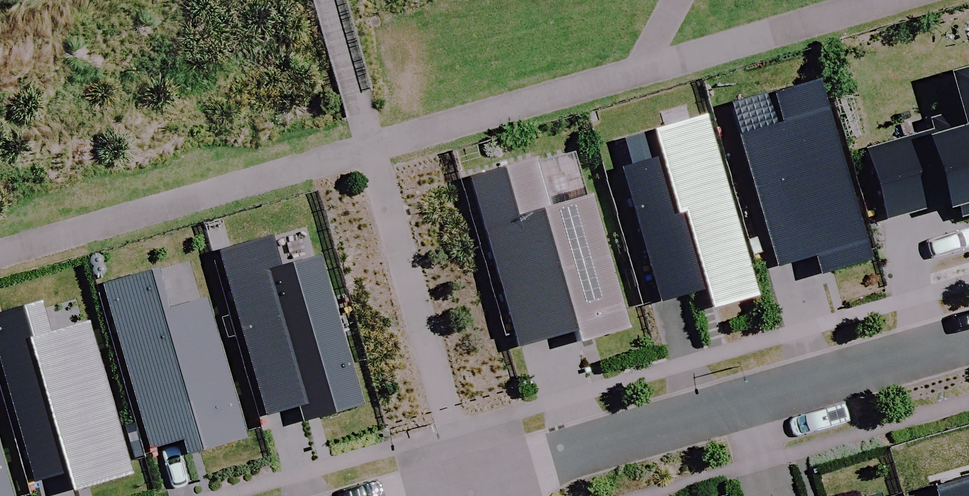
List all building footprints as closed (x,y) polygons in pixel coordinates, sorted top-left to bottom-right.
[(864,152),(885,221),(944,204),(950,223),(968,218),(968,70),(948,76),(962,122),(864,152)] [(727,110),(776,270),(815,258),(820,275),(868,261),(814,83),(727,110)] [(660,157),(620,169),(660,302),(706,288),(712,309),(755,296),(701,118),(652,133),(660,157)] [(533,159),(465,180),(517,349),(574,331),(578,343),(625,329),(585,199),(549,210),(533,159)] [(267,237),(215,253),(265,417),(297,408),(301,423),(360,405),(315,258),(277,270),(267,237)] [(152,271),(100,286),(149,450),(179,441),(183,457),(243,439),(203,302),(164,313),(152,271)] [(0,316),(0,366),(34,480),(64,471),(70,491),(128,474),(84,327),(47,338),(37,305),(0,316)] [(933,489),(935,495),(968,495),(968,478),(933,489)]
